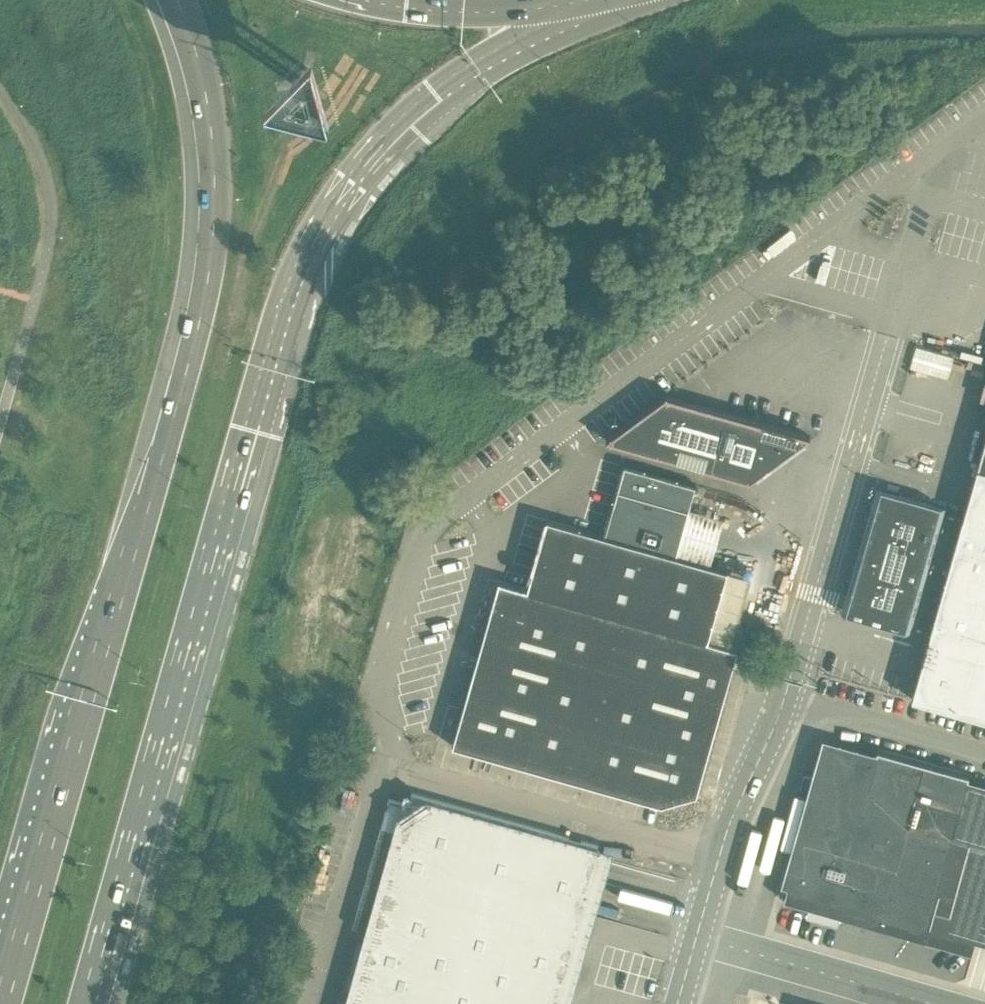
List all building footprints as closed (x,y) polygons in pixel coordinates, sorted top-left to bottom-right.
[(810,435),(666,394),(605,439),(749,480),(810,435)] [(547,519),(527,589),(707,640),(727,570),(675,555),(695,485),(624,465),(604,536),(547,519)] [(978,466),(963,519),(931,630),(912,698),(984,719),(984,468),(978,466)] [(931,630),(963,519),(880,496),(848,606),(870,612),(868,620),(884,624),(886,617),(931,630)] [(527,589),(499,581),(453,745),(662,804),(696,794),(737,649),(707,640),(527,589)] [(828,746),(785,898),(972,951),(984,905),(984,791),(966,785),(968,775),(878,750),(875,759),(828,746)] [(802,779),(798,794),(810,797),(815,783),(802,779)] [(598,853),(409,800),(352,1003),(555,1003),(598,853)]
